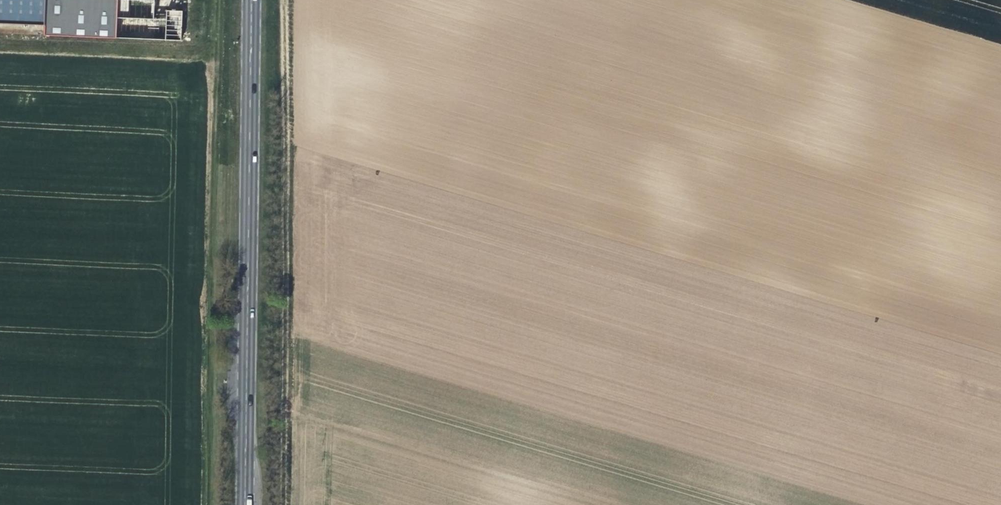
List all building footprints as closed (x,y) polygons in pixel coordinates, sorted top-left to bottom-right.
[(47,0),(0,0),(0,28),(46,30),(47,0)] [(46,40),(117,43),(119,1),(111,1),(97,0),(48,0),(46,40)]
